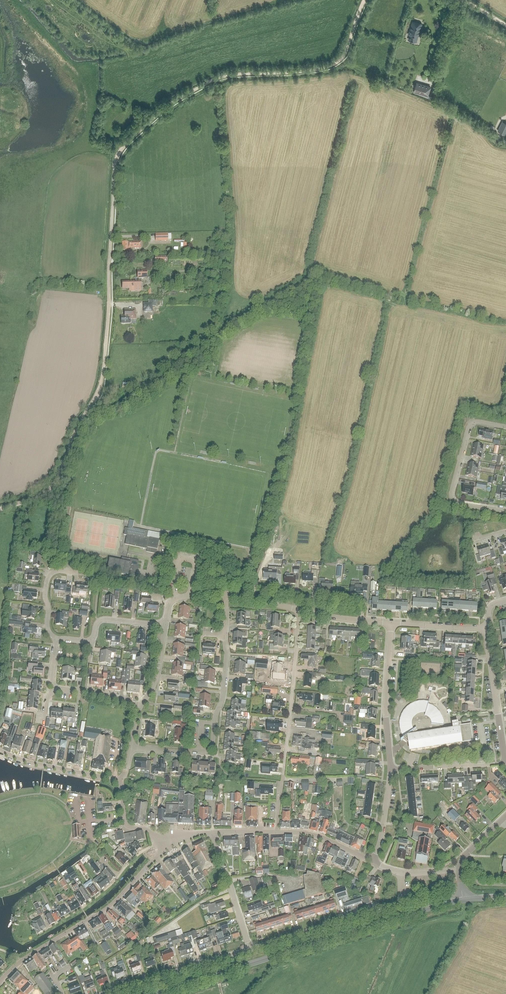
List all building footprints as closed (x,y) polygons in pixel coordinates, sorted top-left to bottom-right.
[(418,36),(421,25),(412,22),(408,34),(410,35),(409,39),(416,41),(417,35),(418,36)] [(428,95),(430,87),(417,83),(415,91),(428,95)] [(502,121),(497,131),(505,135),(505,123),(502,121)] [(133,248),(141,248),(141,241),(133,241),(133,242),(129,242),(129,241),(122,242),(122,250),(129,250),(129,247),(133,247),(133,248)] [(129,288),(129,291),(141,290),(140,281),(139,281),(139,278),(146,278),(146,271),(137,271),(137,278),(135,278),(135,281),(122,282),(122,289),(129,288)] [(155,300),(149,300),(149,303),(144,304),(144,312),(152,312),(152,306),(155,306),(155,300)] [(136,319),(135,310),(124,310),(124,316),(121,316),(121,323),(122,323),(123,324),(124,324),(125,323),(130,323),(130,319),(136,319)] [(480,430),(479,436),(483,437),(483,438),(492,440),(494,432),(484,430),(484,431),(480,430)] [(483,446),(473,444),(472,450),(482,452),(483,446)] [(472,450),(471,456),(481,458),(482,452),(472,450)] [(468,463),(467,470),(477,471),(478,465),(468,463)] [(476,478),(477,471),(467,470),(466,476),(476,478)] [(470,486),(464,485),(462,492),(468,494),(473,495),(474,486),(471,486),(470,486)] [(498,487),(496,494),(501,495),(501,499),(505,500),(505,488),(498,487)] [(131,536),(129,545),(147,549),(147,552),(157,554),(160,540),(147,537),(148,531),(132,528),(134,521),(130,521),(128,529),(125,528),(124,535),(131,536)] [(483,547),(485,556),(490,554),(492,559),(496,557),(494,550),(490,551),(488,545),(483,547)] [(485,556),(483,547),(477,548),(479,555),(476,556),(478,563),(481,562),(480,557),(485,556)] [(40,566),(41,556),(36,556),(37,552),(30,552),(30,556),(34,556),(33,566),(40,566)] [(107,571),(135,577),(139,561),(122,557),(121,561),(109,559),(107,571)] [(286,573),(285,574),(284,583),(296,584),(296,580),(299,580),(300,568),(294,567),(293,576),(290,576),(290,575),(289,574),(286,573)] [(277,575),(282,575),(282,568),(276,568),(276,571),(264,571),(264,574),(263,574),(263,575),(264,575),(263,578),(276,579),(277,575)] [(32,570),(26,569),(25,575),(29,576),(28,580),(38,581),(39,574),(32,574),(32,570)] [(317,570),(312,570),(312,573),(303,573),(303,580),(313,581),(313,577),(317,577),(317,570)] [(326,588),(333,588),(333,582),(326,581),(326,578),(320,578),(319,585),(322,585),(322,588),(326,589),(326,588)] [(61,581),(56,581),(55,590),(56,590),(55,589),(55,588),(58,588),(58,590),(59,591),(61,591),(62,590),(65,591),(65,592),(70,593),(71,586),(65,586),(66,583),(61,582),(61,581)] [(492,581),(485,583),(486,586),(483,587),(484,591),(488,590),(489,594),(495,592),(493,588),(494,588),(492,581)] [(351,593),(363,594),(363,591),(367,591),(368,585),(364,584),(363,586),(359,586),(359,582),(351,582),(351,593)] [(78,594),(79,591),(86,592),(87,592),(87,585),(77,584),(76,587),(73,587),(73,586),(72,593),(79,594),(78,594)] [(32,597),(36,598),(37,591),(31,591),(31,590),(24,589),(23,597),(27,598),(26,600),(32,601),(32,597)] [(114,600),(118,600),(119,593),(115,593),(114,598),(106,597),(105,607),(113,608),(114,600)] [(158,604),(150,603),(151,598),(141,596),(140,602),(147,603),(146,611),(157,612),(158,604)] [(124,607),(124,611),(130,612),(130,608),(131,608),(132,599),(124,598),(123,607),(124,607)] [(34,619),(35,609),(29,608),(29,605),(23,604),(22,610),(22,616),(27,616),(27,618),(34,619)] [(63,618),(68,618),(69,612),(62,611),(62,615),(56,614),(55,618),(56,618),(55,624),(63,625),(63,618)] [(238,614),(237,620),(246,620),(246,617),(250,617),(250,611),(244,611),(244,614),(238,614)] [(186,622),(192,623),(193,619),(189,618),(190,614),(179,612),(178,618),(186,619),(186,622)] [(272,622),(280,622),(280,616),(277,616),(277,613),(268,612),(267,618),(272,619),(272,622)] [(81,618),(74,617),(73,625),(74,625),(74,629),(78,630),(79,626),(80,626),(81,618)] [(246,620),(237,620),(237,626),(238,626),(238,629),(250,629),(250,620),(246,620)] [(24,625),(23,633),(33,634),(33,633),(36,633),(37,627),(30,626),(30,625),(30,622),(24,622),(24,625)] [(280,622),(272,622),(271,625),(267,624),(266,630),(273,631),(273,627),(280,628),(280,622)] [(332,635),(337,635),(338,628),(330,627),(329,639),(332,639),(332,635)] [(360,629),(352,628),(352,640),(352,636),(358,636),(357,641),(359,641),(360,629)] [(247,631),(241,631),(237,630),(237,633),(235,633),(234,639),(243,639),(243,636),(247,636),(247,631)] [(145,636),(144,636),(145,632),(139,631),(139,635),(138,635),(137,643),(144,644),(145,636)] [(269,641),(275,641),(283,642),(283,639),(284,639),(284,636),(283,636),(281,636),(281,633),(271,632),(271,637),(270,641),(269,641)] [(111,641),(111,642),(119,643),(120,633),(112,633),(108,633),(107,641),(111,641)] [(427,643),(430,643),(431,634),(425,634),(424,638),(421,637),(421,647),(426,647),(427,643)] [(437,635),(431,634),(430,643),(434,644),(433,648),(439,648),(439,642),(436,642),(437,635)] [(402,637),(402,644),(411,644),(411,641),(415,641),(415,636),(405,635),(405,638),(402,637)] [(237,645),(237,648),(247,648),(247,643),(248,643),(248,640),(243,639),(234,639),(234,645),(237,645)] [(283,642),(275,641),(275,644),(270,644),(270,650),(279,650),(279,647),(283,648),(283,642)] [(413,645),(411,644),(402,644),(401,650),(405,651),(404,653),(406,653),(405,656),(410,656),(410,653),(414,654),(414,648),(413,648),(413,645)] [(30,645),(29,651),(31,651),(32,652),(32,658),(33,659),(37,659),(38,659),(39,657),(44,657),(45,650),(38,649),(38,646),(32,645),(30,645)] [(108,649),(108,652),(101,651),(100,657),(110,658),(111,653),(116,653),(116,650),(108,649)] [(146,656),(139,655),(139,652),(131,651),(131,655),(136,655),(135,660),(146,661),(146,656)] [(363,652),(363,658),(373,658),(372,667),(379,668),(380,657),(376,656),(376,653),(377,653),(372,653),(363,652)] [(309,666),(314,667),(315,667),(315,661),(316,661),(317,654),(307,653),(307,654),(302,654),(301,659),(304,659),(304,660),(309,660),(309,666)] [(476,662),(473,662),(473,658),(464,658),(463,665),(467,665),(467,668),(467,669),(476,669),(476,662)] [(257,661),(256,669),(267,670),(267,662),(257,661)] [(28,667),(34,667),(33,673),(43,674),(43,667),(37,666),(37,663),(28,662),(28,667)] [(275,671),(275,679),(287,680),(288,674),(288,672),(283,671),(284,665),(276,664),(276,671),(275,671)] [(205,670),(204,676),(214,677),(215,671),(207,671),(208,667),(200,666),(200,670),(205,670)] [(476,669),(467,669),(467,668),(463,668),(463,671),(467,672),(467,675),(475,676),(476,669)] [(90,685),(96,685),(97,675),(92,674),(92,669),(88,669),(87,677),(91,678),(90,685)] [(107,671),(103,670),(102,675),(97,675),(96,685),(102,686),(103,679),(106,679),(107,671)] [(366,670),(365,676),(370,677),(370,685),(374,685),(374,686),(376,686),(378,686),(379,675),(375,674),(375,671),(366,670)] [(311,678),(314,678),(315,678),(316,673),(314,673),(309,672),(309,676),(304,676),(303,687),(310,687),(311,678)] [(106,681),(109,681),(108,689),(114,690),(115,679),(110,679),(110,673),(107,673),(106,681)] [(201,682),(201,683),(198,682),(198,687),(207,688),(207,683),(214,684),(214,677),(204,676),(203,682),(201,682)] [(240,679),(240,683),(233,682),(233,689),(234,689),(233,693),(241,694),(242,684),(247,684),(247,679),(240,679)] [(168,688),(179,689),(178,689),(179,683),(179,682),(169,681),(169,682),(169,688),(168,688)] [(361,688),(361,694),(368,694),(371,694),(370,703),(377,703),(377,692),(373,692),(373,689),(368,688),(361,688)] [(474,696),(474,690),(466,689),(462,688),(462,689),(459,689),(459,692),(466,692),(466,696),(474,696)] [(312,698),(312,700),(315,700),(315,705),(321,706),(321,700),(320,700),(321,696),(315,695),(315,694),(312,694),(309,693),(304,693),(304,694),(298,694),(298,698),(300,698),(299,700),(303,700),(303,701),(303,702),(305,702),(306,701),(306,700),(308,701),(309,697),(312,698)] [(165,700),(165,701),(175,702),(176,695),(165,694),(166,694),(165,700)] [(266,703),(271,704),(270,710),(280,711),(280,707),(284,707),(285,702),(283,702),(283,701),(272,700),(272,696),(266,696),(266,703)] [(410,744),(411,751),(461,744),(461,743),(473,741),(471,724),(460,725),(459,722),(456,723),(454,723),(452,723),(453,726),(446,727),(446,725),(447,725),(443,725),(443,723),(443,722),(443,721),(442,720),(442,718),(442,717),(441,716),(441,715),(440,714),(439,713),(439,712),(438,711),(437,710),(436,709),(435,708),(434,707),(433,707),(432,706),(431,706),(430,705),(428,705),(430,698),(429,698),(428,702),(427,702),(426,702),(424,702),(423,702),(421,702),(420,702),(419,702),(417,702),(415,703),(414,699),(415,703),(414,703),(413,704),(411,705),(410,705),(409,706),(408,707),(407,708),(406,709),(405,710),(404,711),(404,712),(403,713),(402,714),(402,716),(401,717),(401,718),(401,719),(401,720),(400,720),(400,721),(401,721),(400,723),(400,724),(400,725),(400,727),(401,728),(401,729),(401,731),(402,732),(402,733),(403,734),(404,735),(405,737),(401,740),(403,738),(404,739),(405,740),(406,742),(408,743),(409,744),(410,744)] [(199,707),(199,709),(200,709),(200,710),(203,710),(203,708),(209,708),(209,702),(200,701),(199,707)] [(8,709),(6,709),(4,718),(6,718),(11,719),(13,711),(8,709)] [(369,718),(369,719),(376,719),(376,710),(369,710),(369,716),(365,715),(365,718),(369,718)] [(275,717),(268,716),(259,716),(259,720),(267,720),(266,730),(278,731),(279,728),(282,728),(283,722),(279,722),(279,721),(275,721),(274,721),(275,717)] [(296,720),(295,724),(297,725),(297,726),(306,727),(306,728),(305,728),(312,728),(313,719),(306,718),(308,718),(307,720),(306,720),(307,720),(301,719),(301,720),(296,720)] [(144,731),(143,738),(144,738),(144,736),(145,736),(154,737),(155,728),(157,729),(158,721),(151,720),(150,724),(146,723),(146,725),(147,725),(146,731),(144,731)] [(375,739),(375,728),(370,727),(371,724),(361,724),(361,729),(368,730),(368,734),(367,734),(366,738),(375,739)] [(8,733),(3,746),(8,748),(9,746),(10,747),(12,741),(11,741),(11,739),(11,738),(12,739),(13,735),(15,728),(11,726),(8,733)] [(39,726),(36,734),(43,736),(44,735),(46,729),(39,726)] [(111,737),(106,736),(104,736),(105,734),(102,733),(102,736),(101,736),(101,735),(100,735),(101,731),(85,729),(83,738),(95,739),(92,759),(93,759),(91,769),(103,771),(104,763),(107,764),(111,737)] [(182,736),(183,730),(175,729),(174,739),(175,739),(174,742),(180,743),(181,736),(182,736)] [(11,749),(19,752),(21,747),(21,746),(22,746),(24,739),(15,736),(11,749)] [(35,738),(30,754),(33,756),(35,756),(35,755),(38,746),(37,746),(36,745),(37,743),(38,744),(39,740),(35,738)] [(22,753),(28,755),(32,744),(30,743),(31,740),(27,739),(26,742),(22,753)] [(314,743),(314,744),(309,743),(302,742),(293,741),(293,747),(301,748),(302,745),(304,746),(304,749),(311,749),(311,748),(317,748),(318,744),(314,743)] [(65,751),(66,743),(61,742),(59,751),(57,761),(61,761),(62,760),(63,760),(65,752),(65,751)] [(369,748),(369,756),(376,757),(376,745),(373,745),(373,742),(366,742),(366,748),(369,748)] [(268,743),(262,743),(262,747),(266,747),(265,751),(269,752),(268,754),(269,754),(268,755),(273,756),(273,754),(276,755),(276,753),(280,754),(281,749),(279,749),(279,748),(267,746),(268,743)] [(45,753),(47,753),(49,747),(41,744),(37,757),(43,759),(45,753)] [(79,751),(80,745),(77,745),(73,765),(80,766),(82,754),(80,753),(80,751),(79,751)] [(54,759),(55,749),(49,748),(47,760),(52,761),(52,759),(54,759)] [(293,763),(292,765),(293,766),(297,766),(298,764),(301,764),(302,762),(304,762),(303,763),(309,764),(310,757),(300,756),(300,758),(292,757),(291,763),(293,763)] [(135,764),(135,766),(136,766),(136,768),(142,768),(142,770),(146,771),(150,771),(151,762),(147,761),(147,760),(140,759),(140,760),(136,760),(136,764),(135,764)] [(153,766),(152,774),(158,774),(158,772),(166,773),(166,765),(165,765),(165,760),(159,760),(159,767),(153,766)] [(373,776),(373,775),(374,776),(375,764),(369,764),(369,760),(362,760),(361,764),(367,764),(366,775),(371,775),(371,776),(373,776)] [(177,772),(176,776),(182,776),(183,768),(179,768),(180,762),(173,761),(172,772),(177,772)] [(272,772),(278,772),(278,771),(278,769),(278,765),(263,764),(262,773),(270,774),(270,771),(271,771),(270,772),(272,772)] [(505,777),(504,778),(502,776),(503,776),(497,770),(493,774),(499,780),(499,779),(501,781),(499,783),(504,789),(505,788),(505,789),(505,779),(505,777)] [(476,784),(476,780),(482,780),(482,773),(472,773),(472,780),(473,780),(473,782),(469,782),(469,790),(469,793),(473,792),(473,790),(473,784),(476,784)] [(451,783),(456,783),(456,774),(453,774),(452,775),(448,776),(448,783),(444,783),(445,789),(451,788),(451,783)] [(459,774),(456,774),(456,783),(462,783),(462,788),(464,788),(464,791),(469,791),(468,782),(464,782),(464,775),(460,775),(459,774)] [(491,783),(487,787),(492,792),(488,797),(494,804),(499,799),(497,797),(501,793),(491,783)] [(367,784),(366,792),(373,793),(374,785),(367,784)] [(261,790),(256,790),(255,797),(260,797),(260,795),(266,795),(266,794),(273,795),(273,788),(269,788),(269,787),(261,787),(261,790)] [(159,794),(158,797),(161,797),(163,798),(163,792),(167,793),(167,789),(159,788),(159,794)] [(185,791),(179,790),(179,805),(178,824),(193,824),(193,829),(194,817),(193,817),(194,796),(184,796),(185,791)] [(213,801),(214,790),(206,790),(205,800),(213,801)] [(366,792),(365,800),(372,801),(373,793),(366,792)] [(365,800),(364,808),(371,809),(372,801),(365,800)] [(140,823),(145,823),(147,803),(137,801),(135,814),(136,815),(134,824),(140,825),(140,823)] [(214,819),(214,825),(222,826),(222,820),(223,820),(223,814),(222,814),(222,811),(223,811),(223,804),(216,803),(215,811),(215,819),(214,819)] [(247,827),(257,827),(258,807),(257,807),(257,804),(247,804),(247,806),(247,807),(246,807),(245,817),(246,817),(246,821),(247,821),(247,827)] [(467,809),(469,811),(465,815),(471,821),(473,819),(475,822),(480,817),(475,812),(477,809),(473,804),(467,809)] [(166,810),(165,823),(170,823),(170,825),(173,825),(173,823),(178,824),(179,805),(166,805),(166,810)] [(197,819),(197,825),(211,825),(211,819),(210,819),(210,816),(211,814),(211,809),(208,807),(199,807),(199,819),(197,819)] [(371,809),(364,808),(363,816),(370,817),(371,809)] [(283,809),(283,811),(282,811),(282,814),(281,814),(281,816),(282,817),(282,818),(284,818),(286,818),(287,818),(287,819),(290,819),(290,812),(290,809),(286,809),(283,809)] [(324,817),(319,832),(326,834),(329,825),(328,825),(332,813),(326,811),(322,810),(321,816),(324,817)] [(466,822),(462,818),(461,818),(453,810),(448,814),(454,821),(456,819),(458,822),(456,823),(465,832),(469,828),(464,823),(466,822)] [(223,826),(231,826),(231,819),(230,819),(230,816),(226,815),(226,819),(223,819),(223,826)] [(310,821),(305,821),(305,818),(301,817),(301,819),(301,821),(301,822),(300,829),(308,830),(310,821)] [(284,818),(282,818),(282,821),(281,821),(280,828),(289,828),(290,819),(287,819),(287,818),(286,818),(284,818)] [(291,828),(300,829),(301,822),(301,821),(301,819),(298,819),(298,821),(293,820),(292,824),(291,824),(291,828)] [(314,822),(312,821),(311,824),(310,830),(314,831),(317,831),(318,826),(319,820),(315,819),(314,822)] [(327,835),(336,838),(339,830),(336,829),(334,828),(333,827),(335,823),(332,822),(330,825),(331,825),(330,827),(329,828),(327,835)] [(416,855),(417,855),(417,857),(417,861),(426,863),(426,862),(427,862),(427,857),(428,857),(431,840),(430,839),(431,839),(432,835),(434,826),(415,823),(413,831),(412,837),(412,838),(419,842),(416,855)] [(73,839),(81,839),(80,825),(72,825),(73,839)] [(449,836),(452,839),(453,838),(456,841),(459,838),(456,835),(457,835),(453,831),(452,833),(449,830),(449,828),(447,828),(444,825),(439,829),(444,833),(447,837),(449,836)] [(341,827),(339,830),(336,838),(335,839),(346,844),(350,835),(344,832),(345,829),(341,827)] [(124,835),(123,831),(115,832),(117,841),(121,840),(121,842),(124,842),(118,845),(119,847),(125,844),(127,848),(130,845),(131,846),(131,845),(138,841),(139,841),(139,842),(143,842),(142,840),(144,840),(143,832),(137,833),(136,832),(124,835)] [(450,846),(445,840),(447,838),(440,831),(435,835),(441,841),(438,844),(445,851),(450,846)] [(346,844),(351,846),(355,837),(350,835),(346,844)] [(271,836),(271,842),(272,842),(272,847),(280,847),(280,846),(284,846),(284,836),(271,836)] [(356,836),(355,837),(351,846),(359,850),(363,840),(356,836)] [(224,838),(224,846),(234,846),(234,847),(233,847),(233,856),(238,855),(238,837),(224,838)] [(243,862),(256,861),(254,837),(245,837),(246,850),(242,851),(243,862)] [(307,838),(300,837),(298,852),(304,853),(304,847),(307,838)] [(314,839),(307,838),(305,848),(304,855),(307,856),(308,849),(310,849),(314,839)] [(206,851),(207,851),(202,841),(194,846),(196,851),(193,853),(200,867),(202,871),(213,865),(206,851)] [(133,848),(133,847),(134,847),(137,851),(141,848),(137,842),(131,846),(133,848)] [(323,866),(328,855),(329,855),(332,846),(326,843),(322,852),(324,853),(322,858),(318,856),(315,863),(323,866)] [(133,848),(131,846),(130,845),(127,848),(126,849),(132,857),(137,853),(133,848)] [(333,846),(329,855),(334,857),(332,862),(345,868),(345,867),(348,859),(344,857),(345,854),(346,854),(340,851),(340,850),(333,846)] [(116,858),(123,865),(129,860),(123,853),(125,852),(119,847),(115,851),(119,855),(116,858)] [(183,852),(191,866),(194,864),(199,873),(194,876),(197,881),(204,877),(202,872),(190,848),(183,852)] [(188,872),(190,870),(180,854),(170,859),(180,875),(183,878),(187,885),(188,884),(193,892),(197,889),(188,875),(189,874),(188,872)] [(170,859),(164,863),(170,873),(173,870),(177,877),(180,875),(170,859)] [(352,881),(354,877),(349,875),(351,870),(354,871),(358,862),(353,860),(350,867),(348,867),(343,877),(352,881)] [(96,873),(100,870),(94,863),(91,866),(96,873)] [(110,882),(115,877),(107,868),(104,865),(100,868),(103,871),(102,872),(110,882)] [(160,866),(156,870),(169,886),(173,882),(168,875),(167,876),(163,871),(163,870),(160,866)] [(169,886),(156,870),(151,873),(154,877),(155,877),(158,881),(164,889),(169,886)] [(282,897),(284,905),(314,896),(325,893),(324,883),(323,874),(319,874),(320,874),(307,872),(306,876),(303,876),(304,890),(289,895),(282,897)] [(67,884),(72,881),(70,877),(68,873),(63,876),(67,884)] [(145,880),(154,889),(160,884),(151,875),(145,880)] [(99,876),(93,880),(96,883),(101,889),(109,883),(104,876),(101,879),(99,876)] [(252,879),(249,880),(251,885),(252,886),(249,887),(242,890),(245,898),(247,898),(248,901),(253,900),(250,890),(253,889),(253,890),(255,889),(256,891),(260,889),(256,878),(252,879)] [(380,880),(380,879),(378,878),(377,879),(376,879),(376,880),(372,878),(369,884),(372,886),(370,890),(373,891),(375,887),(377,888),(380,880)] [(99,892),(93,884),(90,881),(84,886),(86,889),(92,897),(95,895),(99,892)] [(220,888),(217,882),(210,885),(213,891),(220,888)] [(138,884),(131,891),(136,897),(136,896),(145,904),(153,896),(143,887),(141,889),(141,888),(142,887),(138,884)] [(79,891),(75,885),(72,887),(76,893),(73,894),(81,906),(86,903),(84,901),(85,901),(79,891)] [(90,898),(83,886),(78,889),(86,901),(90,898)] [(345,887),(334,890),(337,899),(344,897),(347,896),(346,892),(345,887)] [(149,892),(156,897),(158,895),(152,889),(149,892)] [(140,902),(130,892),(124,899),(131,906),(135,902),(138,905),(140,902)] [(63,900),(60,894),(55,897),(59,903),(63,900)] [(70,900),(71,901),(67,903),(68,906),(71,911),(80,907),(75,899),(74,897),(70,900)] [(354,911),(363,908),(360,899),(343,905),(345,912),(353,909),(354,911)] [(254,904),(247,906),(249,911),(254,910),(255,911),(259,910),(258,908),(263,907),(262,904),(261,900),(255,902),(254,903),(254,904)] [(115,908),(125,918),(132,911),(121,901),(115,908)] [(211,906),(209,907),(211,913),(210,914),(221,910),(220,907),(224,906),(223,901),(215,903),(210,906),(211,906)] [(53,914),(48,904),(45,906),(48,910),(50,914),(55,923),(60,920),(56,913),(53,914)] [(55,904),(53,906),(55,910),(57,913),(58,912),(61,918),(69,913),(65,905),(60,907),(59,906),(57,907),(55,904)] [(323,912),(330,910),(328,904),(321,906),(323,912)] [(315,907),(314,908),(313,905),(311,906),(311,909),(308,910),(310,916),(314,915),(317,914),(315,907)] [(317,914),(323,912),(321,906),(315,907),(317,914)] [(119,917),(112,910),(111,911),(110,910),(107,913),(115,921),(116,919),(118,921),(117,921),(121,925),(124,922),(119,917)] [(297,920),(304,918),(302,912),(298,913),(297,910),(294,911),(295,914),(297,920)] [(304,918),(310,916),(308,910),(302,912),(304,918)] [(144,917),(139,912),(137,915),(144,921),(146,919),(144,917)] [(217,921),(228,917),(226,912),(218,915),(219,917),(216,918),(217,921)] [(55,923),(50,914),(46,916),(45,913),(43,914),(45,917),(46,920),(49,926),(55,923)] [(112,927),(113,927),(108,921),(106,917),(105,917),(103,915),(99,917),(103,924),(108,932),(114,928),(113,928),(112,927)] [(282,918),(284,924),(290,922),(289,919),(292,918),(291,915),(288,916),(282,918)] [(38,934),(43,931),(42,930),(46,928),(43,922),(41,917),(35,920),(36,922),(33,924),(33,925),(32,925),(32,926),(33,928),(34,928),(35,928),(38,934)] [(92,928),(93,930),(93,929),(94,931),(103,926),(101,924),(102,924),(101,922),(98,918),(89,924),(92,928)] [(275,920),(277,926),(284,924),(282,918),(275,920)] [(277,926),(275,920),(269,922),(271,928),(277,926)] [(221,931),(222,934),(225,943),(231,941),(229,933),(228,934),(226,929),(228,929),(226,922),(219,924),(221,931)] [(262,924),(259,925),(258,922),(254,924),(255,927),(256,927),(257,933),(264,930),(262,924)] [(269,922),(262,924),(264,930),(271,928),(269,922)] [(137,931),(133,926),(130,924),(128,926),(135,933),(137,931)] [(79,941),(80,940),(89,935),(88,933),(87,931),(85,926),(74,932),(77,937),(79,941)] [(118,928),(113,932),(116,936),(118,934),(120,937),(123,935),(118,928)] [(153,939),(155,943),(183,934),(181,930),(153,939)] [(225,943),(222,934),(221,931),(216,932),(215,930),(211,931),(213,939),(216,938),(218,945),(225,943)] [(136,938),(131,931),(125,936),(131,943),(136,938)] [(207,937),(202,939),(206,949),(212,947),(210,940),(213,939),(212,936),(210,931),(206,933),(207,937)] [(110,938),(107,933),(102,936),(104,941),(110,938)] [(190,942),(184,944),(187,954),(193,952),(192,949),(191,946),(194,945),(191,936),(188,937),(190,941),(190,942)] [(203,950),(206,949),(202,939),(202,936),(200,937),(201,939),(196,940),(199,951),(200,951),(204,950),(203,950)] [(80,941),(80,940),(79,941),(77,937),(70,942),(69,939),(60,945),(67,955),(71,952),(71,953),(78,949),(80,947),(84,954),(88,951),(82,941),(80,941)] [(162,961),(163,960),(164,962),(168,961),(167,960),(173,958),(171,950),(170,948),(173,947),(171,939),(168,940),(169,943),(168,944),(169,945),(167,946),(168,951),(164,952),(165,953),(161,954),(162,957),(161,957),(162,961)] [(111,950),(106,942),(101,945),(105,953),(111,950)] [(182,948),(178,949),(180,957),(187,954),(184,944),(183,943),(180,944),(182,948)] [(59,951),(55,944),(49,947),(53,955),(57,953),(59,956),(62,954),(60,950),(59,951)] [(54,957),(53,957),(48,948),(43,951),(48,959),(51,957),(55,964),(58,962),(54,957)] [(48,959),(43,951),(39,954),(44,962),(48,959)] [(147,968),(155,965),(152,959),(155,958),(153,953),(149,955),(151,959),(148,960),(148,961),(145,963),(147,968)] [(32,958),(36,964),(42,961),(37,954),(32,958)] [(133,973),(141,971),(138,962),(141,961),(139,955),(135,956),(137,961),(135,962),(136,965),(130,967),(133,973)] [(29,973),(37,967),(33,961),(31,958),(23,964),(25,966),(29,973)] [(42,961),(36,964),(41,971),(46,967),(42,961)] [(118,966),(118,967),(110,970),(113,977),(115,976),(116,980),(124,977),(122,971),(126,970),(124,964),(118,966)] [(99,985),(104,983),(105,984),(108,983),(105,975),(103,971),(100,972),(101,977),(100,977),(100,978),(97,979),(99,985)] [(9,980),(21,992),(19,993),(28,993),(34,988),(17,972),(9,980)] [(42,990),(44,993),(57,993),(42,974),(34,979),(42,990)] [(91,980),(92,980),(90,976),(85,979),(83,975),(79,977),(81,984),(84,983),(87,990),(91,988),(91,989),(94,988),(91,980)] [(80,991),(77,983),(68,986),(71,993),(80,991)]
